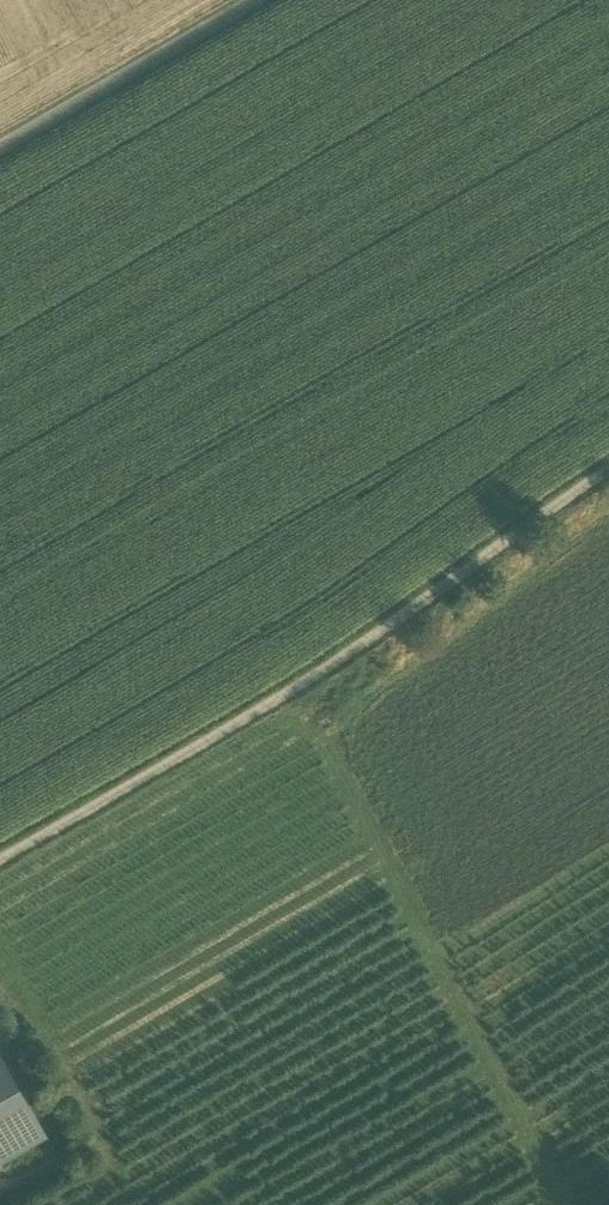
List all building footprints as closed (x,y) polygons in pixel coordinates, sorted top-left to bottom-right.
[(46,1135),(0,1056),(0,1161),(46,1135)]
